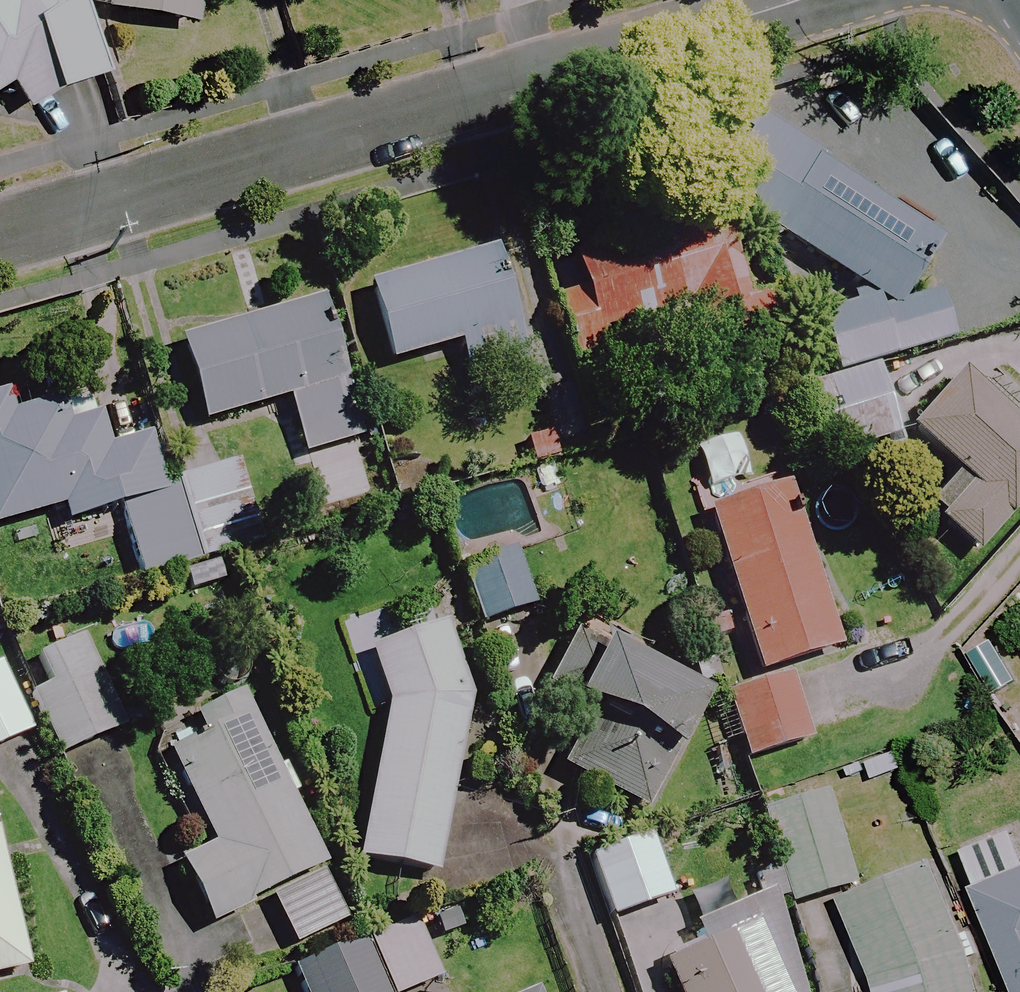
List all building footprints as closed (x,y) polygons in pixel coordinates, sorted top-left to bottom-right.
[(10,79),(27,107),(58,86),(110,71),(86,0),(0,0),(0,86),(10,79)] [(198,0),(108,0),(107,4),(195,17),(198,0)] [(703,181),(850,290),(840,305),(871,332),(880,368),(946,351),(932,294),(890,305),(932,248),(753,115),(703,181)] [(749,327),(724,217),(537,260),(563,370),(749,327)] [(524,389),(489,256),(361,289),(381,367),(452,348),(466,403),(524,389)] [(348,444),(310,305),(171,343),(194,427),(281,404),(295,458),(348,444)] [(908,457),(920,449),(946,476),(916,507),(938,529),(968,556),(1019,498),(1019,388),(1003,374),(980,400),(958,379),(891,399),(908,457)] [(190,566),(167,486),(145,492),(133,447),(101,455),(93,424),(50,436),(44,412),(6,422),(0,400),(0,527),(55,512),(58,525),(110,512),(129,582),(175,570),(190,566)] [(513,439),(521,470),(562,459),(553,429),(513,439)] [(833,652),(771,452),(688,478),(749,677),(833,652)] [(209,560),(215,559),(209,540),(246,530),(229,469),(167,486),(190,566),(209,560)] [(528,610),(508,552),(454,571),(474,629),(528,610)] [(460,696),(438,627),(358,652),(364,668),(365,668),(378,711),(351,864),(423,877),(460,696)] [(113,735),(76,641),(28,660),(40,689),(27,695),(52,758),(113,735)] [(697,702),(590,648),(562,704),(583,714),(554,773),(640,817),(697,702)] [(0,671),(0,746),(27,735),(0,671)] [(801,744),(782,678),(718,697),(737,763),(801,744)] [(295,804),(239,697),(151,744),(206,848),(171,867),(203,929),(262,898),(289,950),(346,920),(287,808),(295,804)] [(816,798),(756,816),(784,911),(833,897),(865,991),(973,991),(930,863),(843,892),(816,798)] [(663,901),(643,845),(583,867),(603,922),(663,901)] [(966,888),(1007,991),(1019,991),(1019,867),(966,888)] [(0,883),(0,977),(21,972),(0,883)] [(380,991),(411,991),(437,981),(411,919),(359,941),(380,991)] [(759,927),(726,939),(657,964),(668,991),(782,991),(759,927)] [(359,941),(285,971),(294,991),(380,991),(359,941)]
